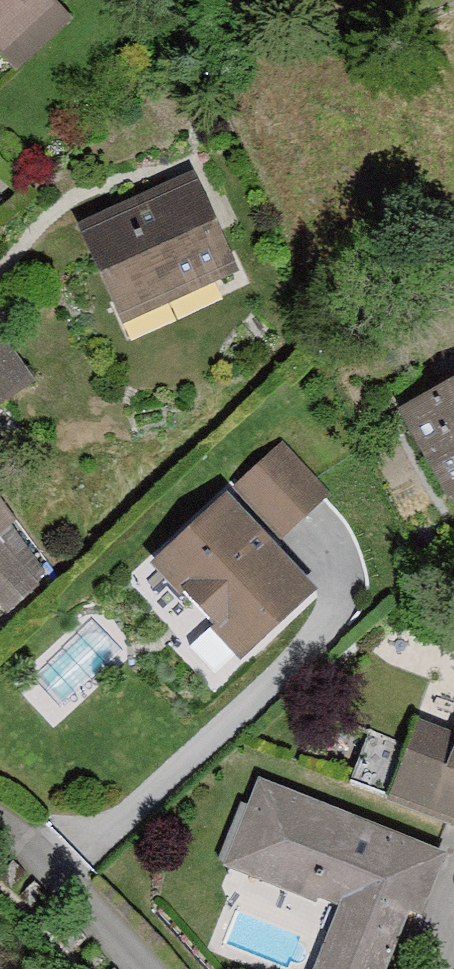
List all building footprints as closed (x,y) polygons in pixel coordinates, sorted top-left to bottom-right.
[(57,0),(0,0),(0,52),(57,0)] [(191,174),(70,223),(110,321),(231,272),(191,174)] [(0,351),(0,401),(24,384),(0,351)] [(391,396),(440,494),(453,487),(453,365),(391,396)] [(317,500),(258,443),(138,566),(241,665),(316,587),(273,545),(317,500)] [(0,536),(0,597),(31,570),(0,536)] [(418,700),(380,799),(453,827),(453,714),(418,700)] [(245,789),(216,870),(325,909),(303,968),(400,968),(440,859),(245,789)]
